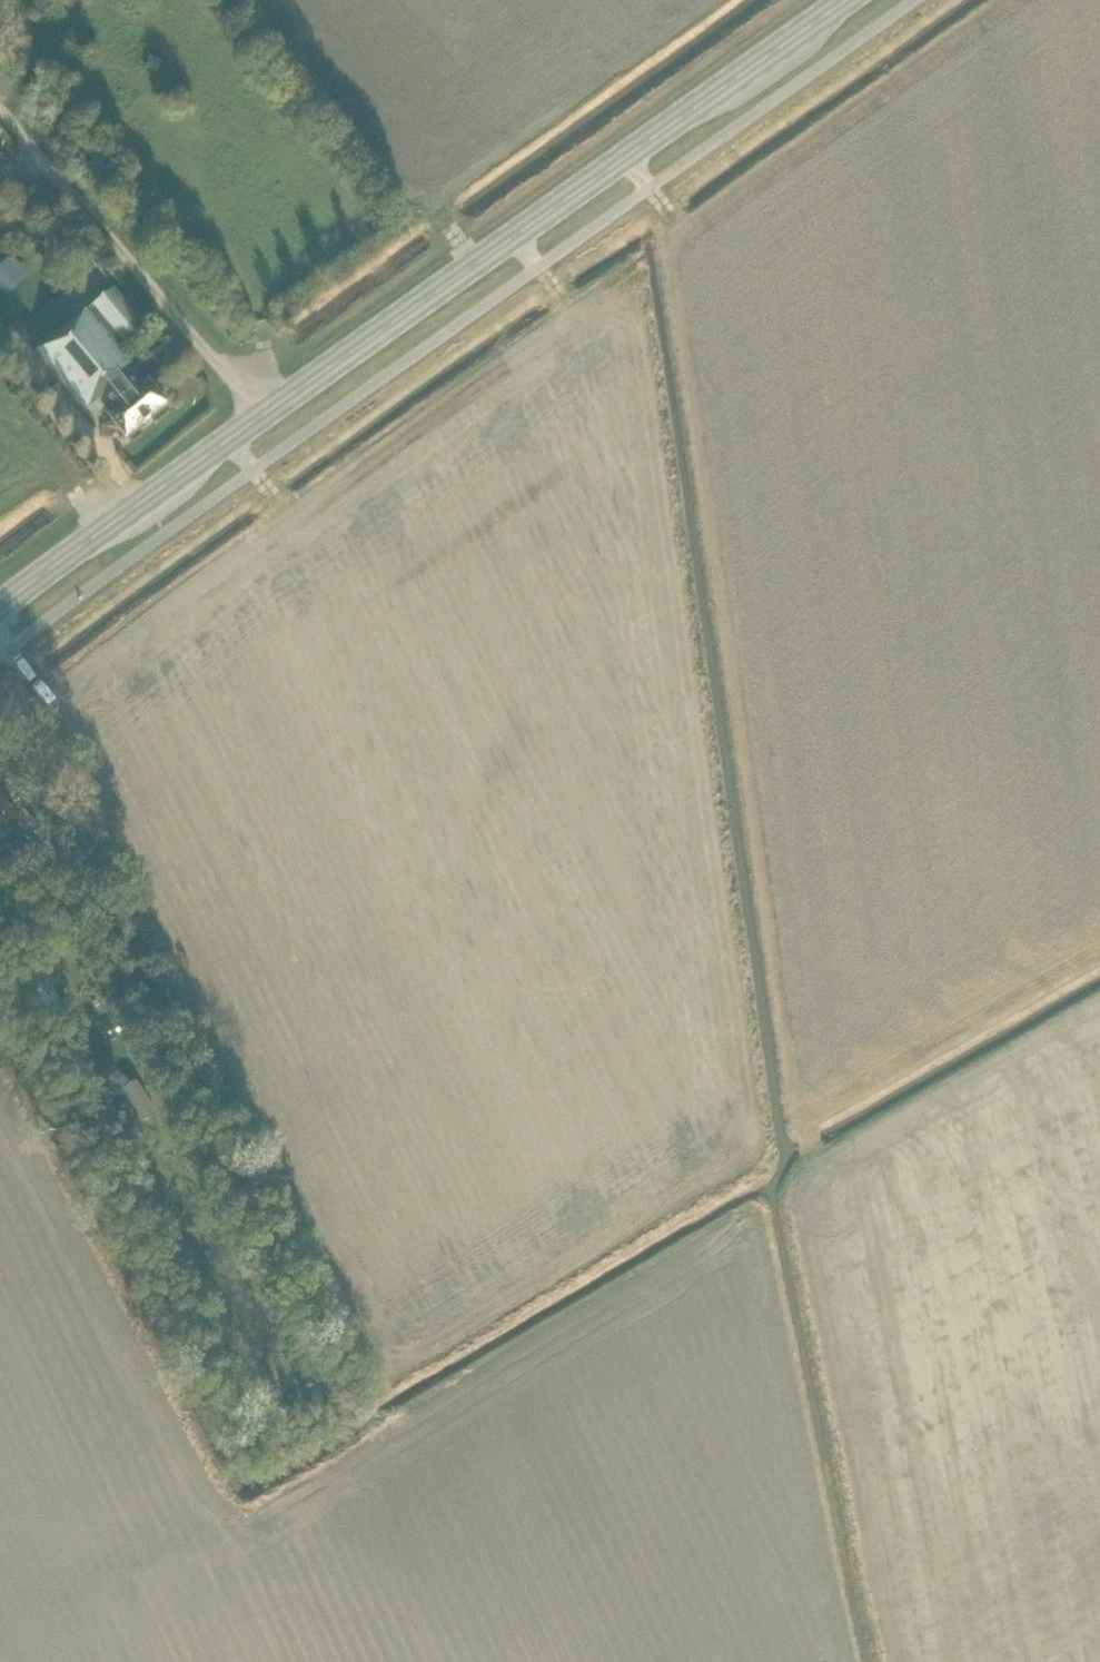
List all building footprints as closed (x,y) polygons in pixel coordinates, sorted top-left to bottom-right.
[(21,271),(9,256),(0,264),(0,289),(21,271)] [(143,384),(133,372),(137,369),(118,348),(145,326),(113,288),(34,354),(84,413),(98,401),(108,413),(106,415),(125,438),(166,404),(146,381),(143,384)] [(15,819),(0,796),(0,829),(15,819)]
